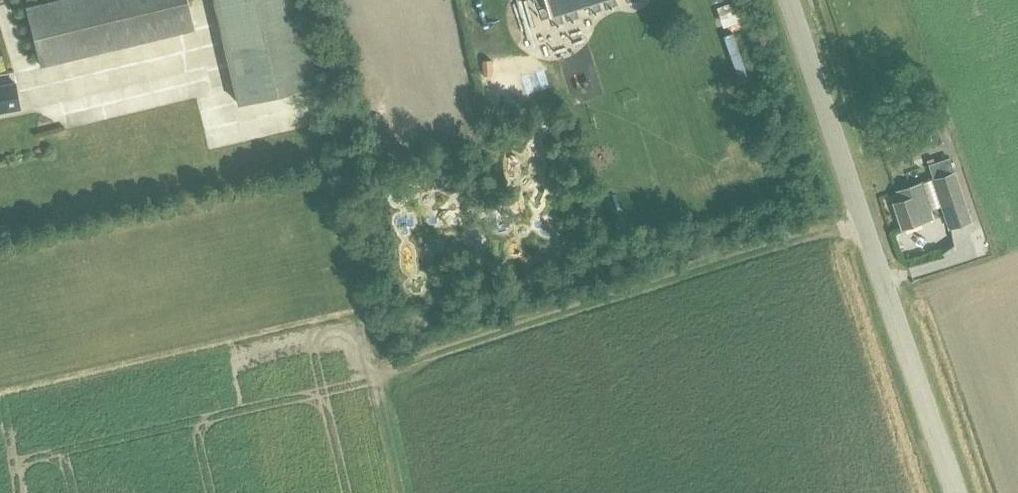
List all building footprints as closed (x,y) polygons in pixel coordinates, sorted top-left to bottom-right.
[(27,7),(42,66),(195,29),(188,0),(58,0),(27,7)] [(239,103),(317,85),(297,0),(215,0),(239,103)] [(526,47),(549,41),(537,0),(514,0),(512,0),(526,47)] [(553,13),(596,0),(549,0),(553,13)] [(751,72),(737,8),(725,11),(740,75),(751,72)] [(492,60),(483,60),(483,75),(492,75),(492,60)] [(21,109),(17,83),(0,86),(0,112),(21,109)] [(901,201),(895,203),(903,229),(933,219),(930,209),(943,205),(950,229),(971,222),(954,172),(935,179),(898,191),(901,201)] [(955,245),(954,241),(941,249),(945,256),(955,249),(955,245)]
